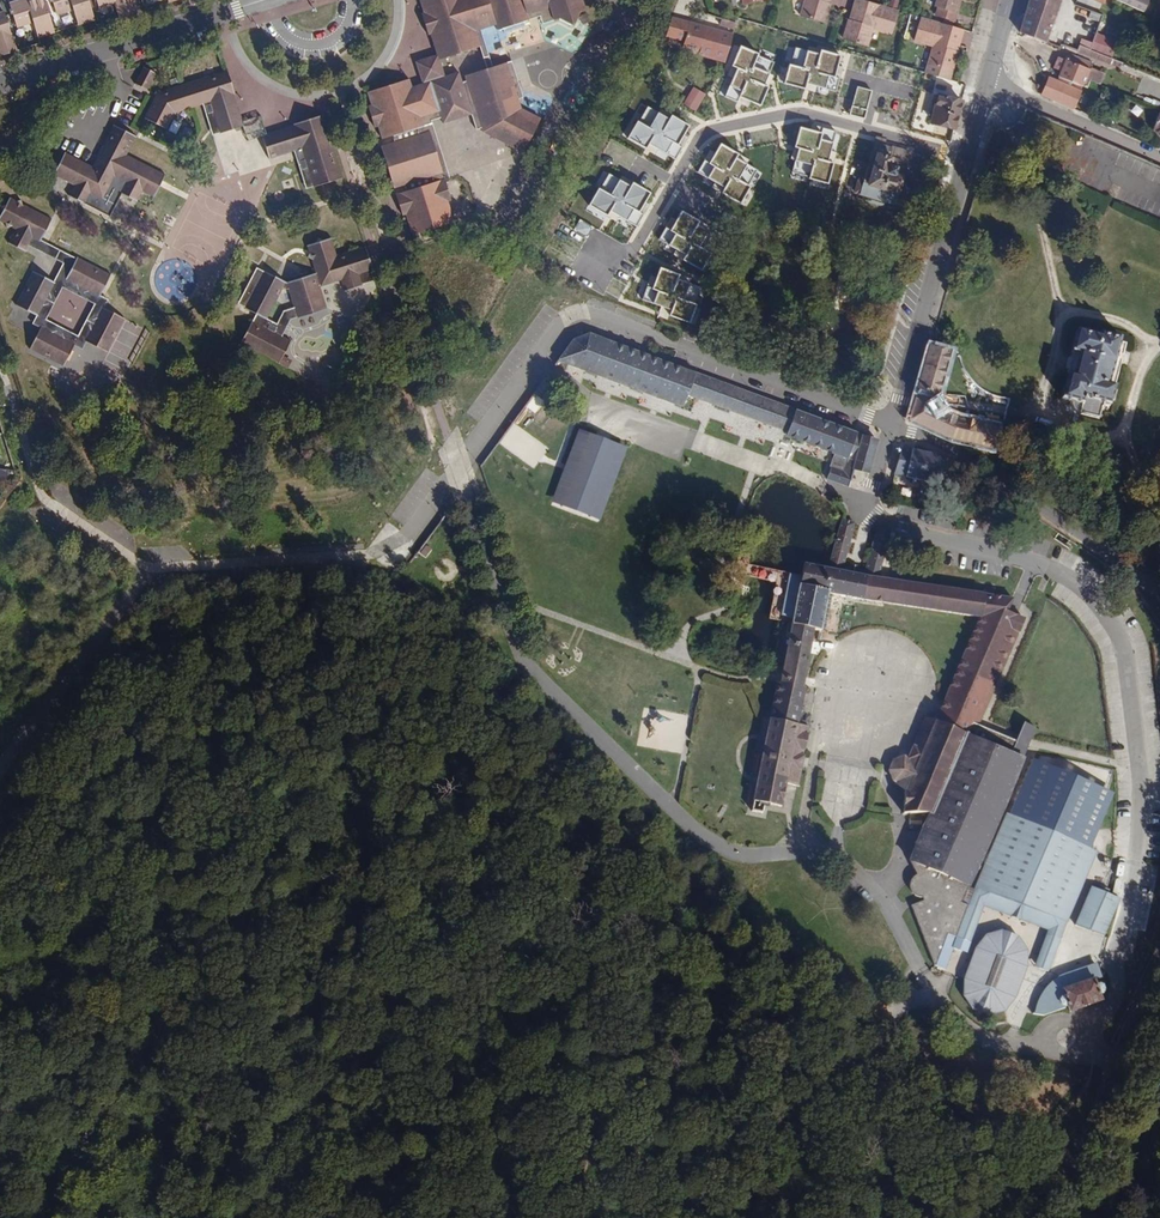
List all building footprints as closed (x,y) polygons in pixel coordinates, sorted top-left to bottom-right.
[(38,37),(55,32),(44,0),(27,0),(23,1),(23,0),(22,0),(10,4),(17,26),(33,21),(38,37)] [(57,13),(73,8),(78,25),(95,19),(89,0),(52,0),(57,13)] [(99,6),(115,2),(120,18),(137,13),(132,0),(96,0),(99,6)] [(554,19),(559,18),(573,26),(580,12),(585,11),(582,0),(420,0),(424,13),(431,11),(432,16),(437,14),(440,24),(435,25),(437,30),(430,33),(437,54),(439,59),(457,54),(459,50),(462,52),(480,46),(475,30),(481,29),(496,24),(498,29),(502,28),(504,33),(526,26),(524,21),(529,20),(527,14),(550,7),(554,19)] [(823,22),(828,6),(823,5),(825,0),(805,0),(800,16),(823,22)] [(898,12),(860,0),(853,25),(849,23),(843,41),(868,48),(873,29),(892,35),(898,12)] [(860,0),(859,0),(856,0),(849,23),(853,25),(860,0)] [(957,12),(952,11),(955,0),(935,0),(934,5),(937,6),(934,15),(955,21),(957,12)] [(952,11),(957,12),(962,0),(955,0),(952,11)] [(1064,0),(1033,0),(1024,29),(1049,39),(1064,0)] [(1148,10),(1152,0),(1126,0),(1148,10)] [(527,14),(529,20),(538,17),(540,16),(542,23),(554,19),(550,7),(527,14)] [(674,26),(682,12),(671,8),(663,26),(664,26),(672,29),(674,26)] [(720,16),(729,19),(731,13),(723,10),(720,16)] [(428,34),(430,33),(437,30),(435,25),(440,24),(437,14),(432,16),(431,11),(424,13),(422,13),(428,34)] [(0,56),(17,50),(4,12),(0,13),(0,55),(0,56)] [(717,48),(725,30),(696,18),(682,12),(674,26),(672,29),(674,30),(671,37),(689,43),(691,38),(717,48)] [(951,72),(956,55),(952,53),(959,30),(920,18),(914,41),(933,46),(927,65),(951,72)] [(664,44),(672,29),(664,26),(656,40),(664,44)] [(493,67),(481,29),(475,30),(480,46),(488,69),(486,69),(487,74),(508,68),(517,97),(520,98),(524,97),(512,61),(493,67)] [(956,55),(963,31),(959,30),(952,53),(956,55)] [(1095,47),(1114,55),(1116,55),(1122,39),(1101,31),(1095,47)] [(717,48),(691,38),(689,43),(687,47),(713,57),(717,48)] [(1093,46),(1084,43),(1084,44),(1082,49),(1113,60),(1114,55),(1095,47),(1093,46)] [(757,55),(738,47),(726,77),(731,79),(723,97),(747,107),(749,102),(759,106),(771,77),(768,75),(773,63),(756,57),(757,55)] [(788,63),(782,83),(813,92),(815,87),(834,92),(841,68),(836,66),(839,56),(808,47),(807,51),(795,47),(790,64),(788,63)] [(1062,74),(1076,79),(1087,83),(1095,64),(1096,60),(1072,50),(1069,57),(1062,54),(1057,64),(1065,67),(1062,74)] [(415,60),(422,82),(444,75),(439,59),(437,54),(415,60)] [(1103,68),(1095,64),(1087,83),(1091,84),(1094,77),(1099,79),(1103,68)] [(155,72),(145,67),(137,83),(147,88),(155,72)] [(392,135),(417,127),(424,125),(421,115),(439,110),(441,116),(442,122),(471,113),(469,108),(475,107),(481,127),(483,131),(523,152),(540,118),(521,108),(517,97),(508,68),(487,74),(486,69),(465,76),(467,81),(461,82),(458,72),(445,76),(444,75),(422,82),(411,85),(409,78),(367,91),(371,104),(368,105),(370,113),(373,116),(372,120),(374,126),(378,125),(382,139),(392,135)] [(242,126),(241,120),(232,93),(234,92),(228,71),(159,93),(145,118),(166,128),(175,111),(199,104),(208,101),(218,132),(218,133),(242,126)] [(1085,88),(1074,84),(1053,74),(1046,92),(1077,105),(1085,88)] [(862,78),(858,90),(866,92),(869,80),(862,78)] [(1074,84),(1085,88),(1087,83),(1076,79),(1074,84)] [(696,95),(685,90),(681,101),(692,107),(696,95)] [(947,125),(968,131),(975,104),(955,98),(947,125)] [(208,101),(199,104),(209,135),(218,132),(208,101)] [(476,129),(481,127),(475,107),(469,108),(471,113),(476,129)] [(637,122),(627,140),(655,156),(658,151),(675,161),(688,139),(683,136),(689,127),(661,111),(659,115),(648,108),(639,124),(637,122)] [(445,179),(450,177),(432,119),(441,116),(439,110),(421,115),(424,125),(417,127),(419,134),(429,131),(442,172),(407,183),(409,190),(445,179)] [(247,141),(262,136),(267,134),(260,114),(241,120),(242,126),(247,141)] [(269,157),(291,150),(302,146),(314,186),(315,187),(343,178),(322,114),(295,122),(296,125),(267,134),(262,136),(269,157)] [(93,167),(78,158),(67,178),(77,182),(70,194),(85,202),(91,190),(102,196),(103,197),(104,196),(115,174),(127,181),(128,182),(122,193),(135,200),(141,189),(152,168),(126,154),(136,135),(116,124),(93,167)] [(809,179),(829,185),(837,153),(832,152),(837,133),(812,126),(811,131),(800,128),(792,159),(796,160),(792,172),(809,177),(809,179)] [(394,142),(419,134),(417,127),(392,135),(394,142)] [(419,134),(394,142),(393,142),(381,146),(394,187),(407,183),(442,172),(429,131),(419,134)] [(889,135),(878,181),(909,189),(921,144),(889,135)] [(711,189),(739,206),(750,189),(748,188),(757,173),(746,166),(749,163),(721,145),(715,155),(711,152),(698,174),(715,184),(711,189)] [(302,146),(291,150),(303,189),(314,186),(302,146)] [(67,178),(78,158),(65,151),(54,171),(67,178)] [(154,196),(165,175),(152,168),(141,189),(154,196)] [(122,193),(128,182),(127,181),(115,174),(104,196),(103,197),(102,196),(91,190),(85,202),(110,215),(122,193)] [(599,190),(589,208),(617,224),(620,219),(637,229),(649,206),(645,204),(651,194),(623,179),(621,182),(609,176),(601,191),(599,190)] [(454,222),(448,200),(451,199),(445,179),(409,190),(396,194),(402,214),(406,213),(413,235),(454,222)] [(30,209),(23,205),(21,199),(15,201),(9,197),(7,204),(0,206),(2,212),(0,216),(0,218),(18,227),(10,242),(24,250),(27,244),(32,235),(38,224),(25,219),(30,209)] [(32,235),(41,239),(51,219),(30,209),(25,219),(38,224),(32,235)] [(672,255),(700,272),(711,254),(709,253),(718,238),(707,231),(709,228),(682,211),(676,220),(672,218),(658,239),(675,250),(672,255)] [(935,225),(941,226),(945,212),(937,216),(935,225)] [(608,233),(604,246),(620,252),(624,238),(608,233)] [(27,244),(62,262),(71,266),(72,267),(76,258),(41,239),(32,235),(27,244)] [(308,244),(311,251),(308,257),(314,260),(317,272),(307,275),(306,271),(293,275),(295,279),(287,281),(295,309),(298,319),(298,320),(326,311),(319,288),(343,280),(346,292),(362,287),(359,275),(372,270),(365,247),(336,256),(330,237),(322,240),(317,237),(315,242),(308,244)] [(110,275),(76,258),(72,267),(66,277),(76,282),(77,288),(78,288),(84,291),(90,289),(100,295),(100,294),(110,275)] [(77,288),(76,282),(66,277),(72,267),(71,266),(62,262),(52,280),(54,281),(53,282),(48,291),(49,298),(47,304),(41,306),(36,315),(35,314),(31,323),(39,327),(40,326),(50,332),(56,330),(63,333),(64,339),(74,344),(74,345),(82,350),(86,342),(85,341),(90,332),(88,325),(91,319),(98,317),(103,307),(104,308),(108,299),(107,299),(100,294),(100,295),(90,289),(84,291),(78,288),(77,288)] [(247,307),(267,272),(259,268),(240,303),(247,307)] [(661,314),(692,325),(699,305),(696,304),(702,288),(690,284),(691,280),(661,269),(657,280),(653,278),(644,302),(663,309),(661,314)] [(376,283),(372,270),(359,275),(362,287),(376,283)] [(54,281),(52,280),(34,271),(17,305),(35,314),(36,315),(41,306),(47,304),(49,298),(48,291),(53,282),(54,281)] [(267,319),(287,281),(268,271),(267,272),(247,307),(247,308),(258,314),(267,319)] [(123,317),(104,308),(103,307),(98,317),(91,319),(88,325),(90,332),(85,341),(86,342),(105,351),(123,317)] [(295,309),(284,312),(277,324),(267,319),(258,314),(252,325),(281,340),(291,321),(298,319),(295,309)] [(281,340),(252,325),(251,324),(241,341),(272,358),(281,340)] [(64,364),(74,345),(74,344),(64,339),(63,333),(56,330),(50,332),(40,326),(39,327),(29,346),(64,364)] [(1075,328),(1053,394),(1071,400),(1067,410),(1089,417),(1093,403),(1101,406),(1121,345),(1114,343),(1116,337),(1091,329),(1090,333),(1075,328)] [(881,439),(682,368),(596,334),(589,333),(574,339),(560,360),(583,369),(687,406),(691,396),(788,432),(788,435),(836,453),(826,479),(851,488),(857,469),(870,473),(881,439)] [(290,344),(281,340),(272,358),(280,362),(290,344)] [(989,456),(1004,429),(940,409),(945,396),(948,388),(958,353),(934,346),(912,421),(989,456)] [(589,433),(561,504),(593,517),(620,445),(589,433)] [(950,463),(907,447),(899,466),(910,470),(907,477),(938,489),(941,481),(951,485),(958,468),(950,463)] [(899,466),(896,475),(907,477),(910,470),(899,466)] [(938,489),(949,492),(951,485),(941,481),(938,489)] [(983,619),(1023,638),(1033,616),(1019,599),(882,578),(895,531),(879,528),(868,571),(858,569),(850,567),(859,525),(842,521),(831,563),(809,560),(807,573),(793,570),(781,617),(788,619),(798,620),(788,665),(812,670),(819,631),(828,634),(835,597),(856,600),(974,620),(983,619)] [(1154,539),(1144,532),(1138,541),(1155,552),(1158,547),(1151,542),(1154,539)] [(1023,638),(983,619),(945,703),(966,712),(987,721),(1023,638)] [(785,684),(808,689),(812,670),(788,665),(785,684)] [(808,689),(785,684),(782,684),(757,804),(786,810),(790,786),(804,788),(806,774),(806,772),(797,770),(799,759),(808,761),(809,757),(807,754),(809,747),(813,727),(804,724),(812,689),(808,689)] [(945,703),(938,722),(973,735),(981,738),(984,728),(987,721),(966,712),(945,703)] [(954,949),(977,888),(1008,814),(1030,760),(981,738),(973,735),(938,722),(937,728),(930,750),(926,758),(919,755),(890,764),(889,770),(892,782),(897,784),(907,792),(903,814),(931,818),(912,864),(918,876),(915,878),(913,881),(912,885),(911,889),(913,893),(916,897),(922,898),(926,898),(929,904),(915,907),(939,969),(946,971),(954,949)] [(1032,740),(1037,729),(1024,723),(1019,735),(1032,740)] [(797,770),(806,772),(808,761),(799,759),(797,770)] [(1030,760),(1008,814),(1095,850),(1117,796),(1030,760)] [(1095,850),(1008,814),(977,888),(1070,924),(1101,853),(1095,850)] [(1094,887),(1078,925),(1109,937),(1123,900),(1118,898),(1094,887)] [(1052,971),(1070,924),(977,888),(954,949),(969,955),(986,908),(1050,932),(1038,967),(1052,971)] [(989,936),(978,949),(967,980),(966,997),(977,1011),(994,1017),(1008,1013),(1019,1001),(1031,969),(1031,951),(1022,938),(1005,932),(989,936)] [(1070,987),(1073,994),(1070,996),(1069,998),(1069,1002),(1074,1007),(1079,1006),(1080,1012),(1092,1007),(1110,1000),(1107,995),(1111,988),(1110,984),(1103,982),(1101,975),(1070,987)]
